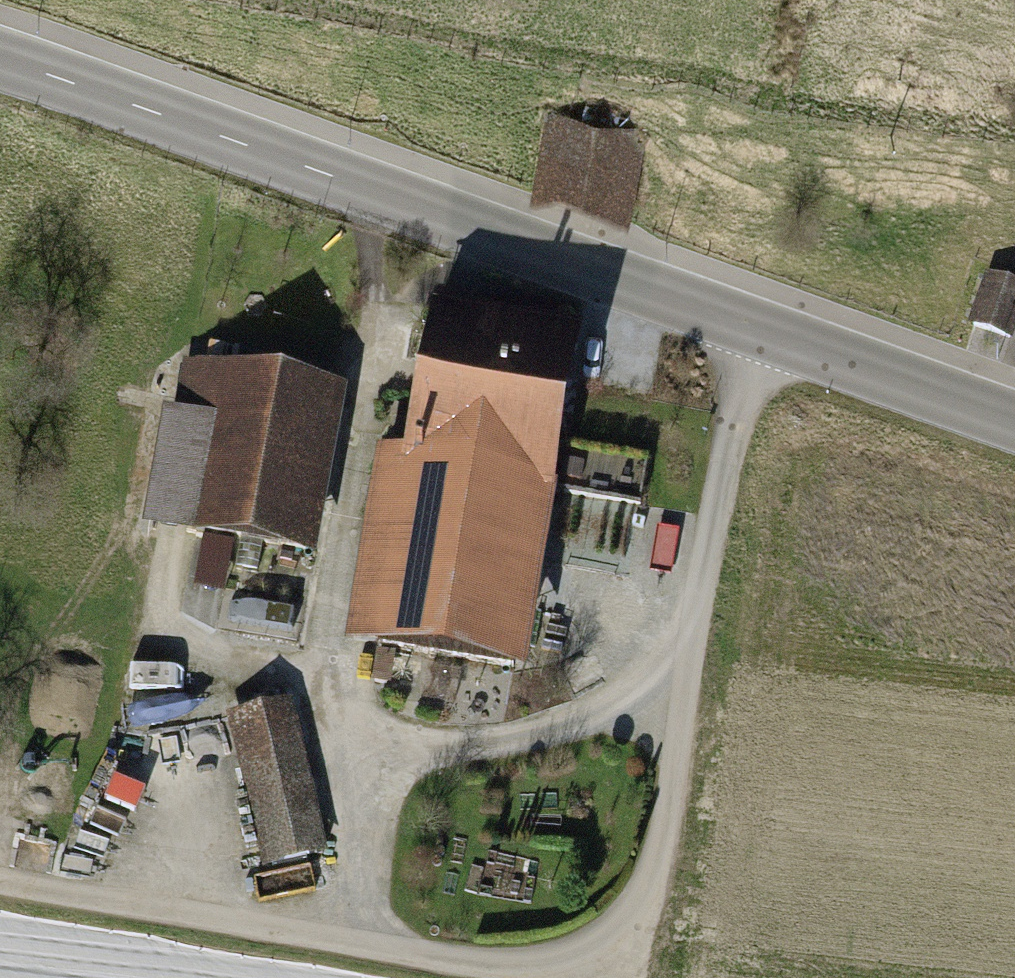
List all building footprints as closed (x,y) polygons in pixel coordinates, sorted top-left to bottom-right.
[(548,114),(528,208),(626,229),(646,135),(548,114)] [(988,271),(968,330),(1014,346),(1014,280),(988,271)] [(379,454),(346,641),(521,672),(582,328),(433,302),(405,459),(379,454)] [(166,407),(143,529),(314,561),(346,390),(186,360),(177,409),(166,407)] [(289,699),(228,715),(268,863),(329,847),(289,699)]
